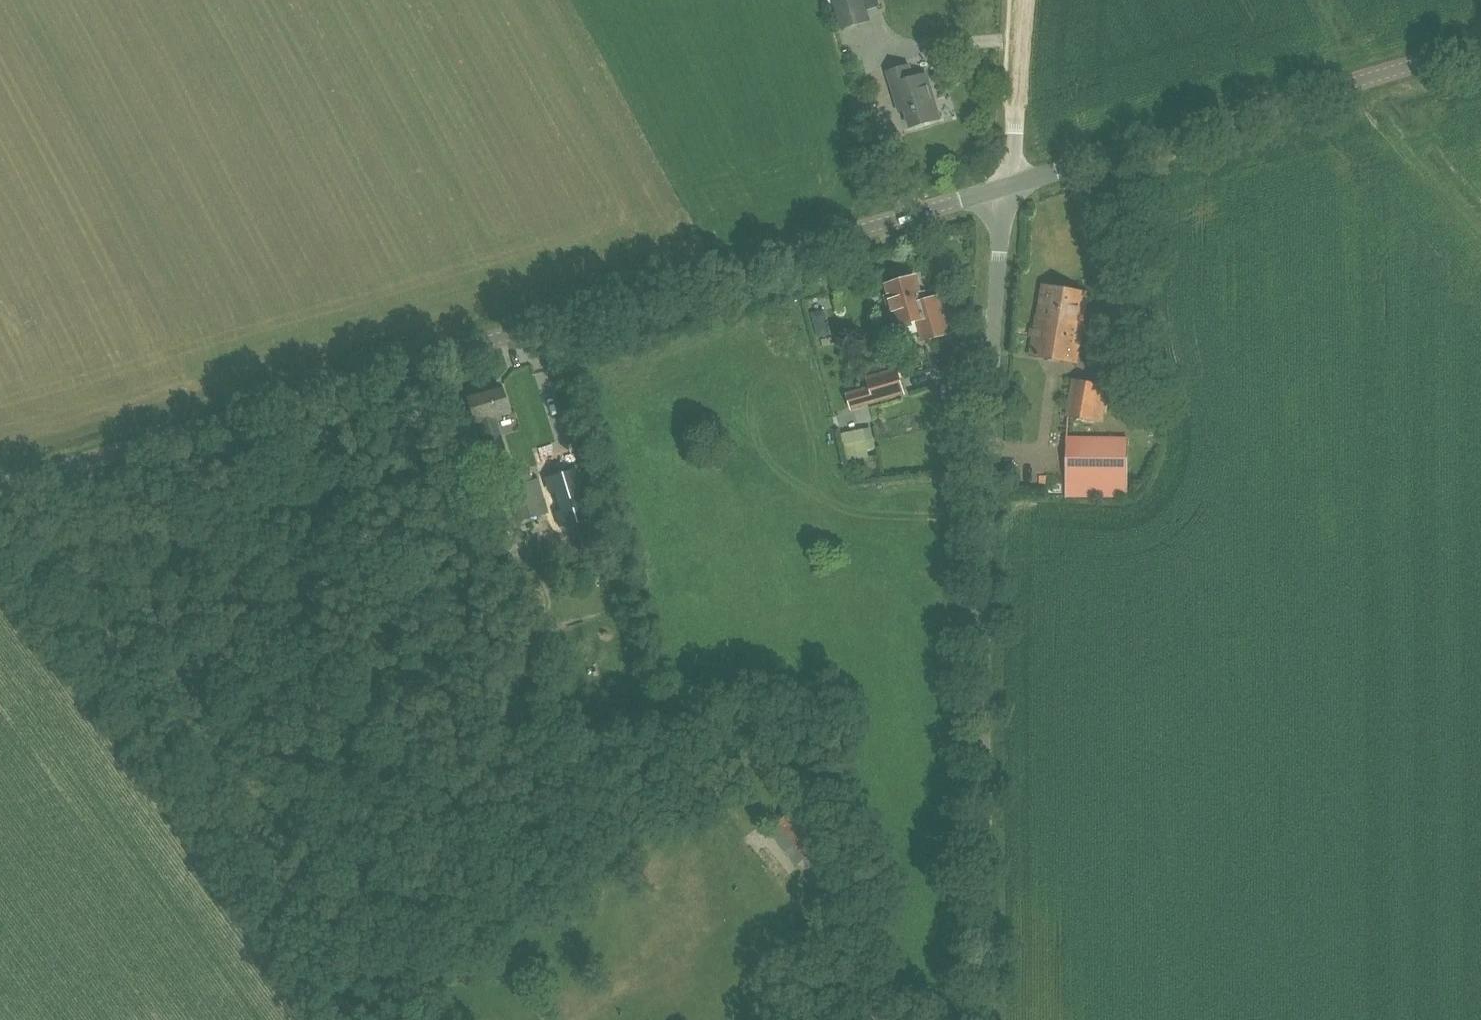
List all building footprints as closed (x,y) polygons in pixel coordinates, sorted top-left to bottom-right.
[(864,0),(836,0),(844,27),(869,20),(864,0)] [(903,102),(910,127),(940,119),(927,74),(913,78),(910,65),(888,71),(897,104),(903,102)] [(924,340),(949,332),(938,297),(923,301),(915,276),(886,285),(894,309),(888,311),(893,327),(918,320),(924,340)] [(1030,355),(1076,363),(1083,323),(1081,323),(1086,292),(1044,285),(1039,316),(1037,316),(1030,355)] [(811,313),(814,324),(823,322),(826,316),(824,309),(811,313)] [(871,388),(848,394),(852,408),(903,392),(897,369),(868,378),(871,388)] [(1095,421),(1101,385),(1073,380),(1067,416),(1095,421)] [(508,413),(499,384),(465,395),(474,424),(478,422),(487,454),(506,449),(497,416),(508,413)] [(498,417),(504,433),(521,427),(515,411),(498,417)] [(847,459),(878,454),(873,426),(842,431),(847,459)] [(1066,495),(1128,495),(1128,455),(1066,455),(1066,495)] [(574,460),(542,469),(547,484),(553,482),(559,503),(553,505),(557,519),(589,510),(574,460)] [(530,474),(507,480),(517,520),(541,514),(548,513),(544,498),(544,495),(539,478),(532,480),(530,474)] [(780,821),(781,823),(770,833),(796,865),(831,837),(804,803),(780,821)]
